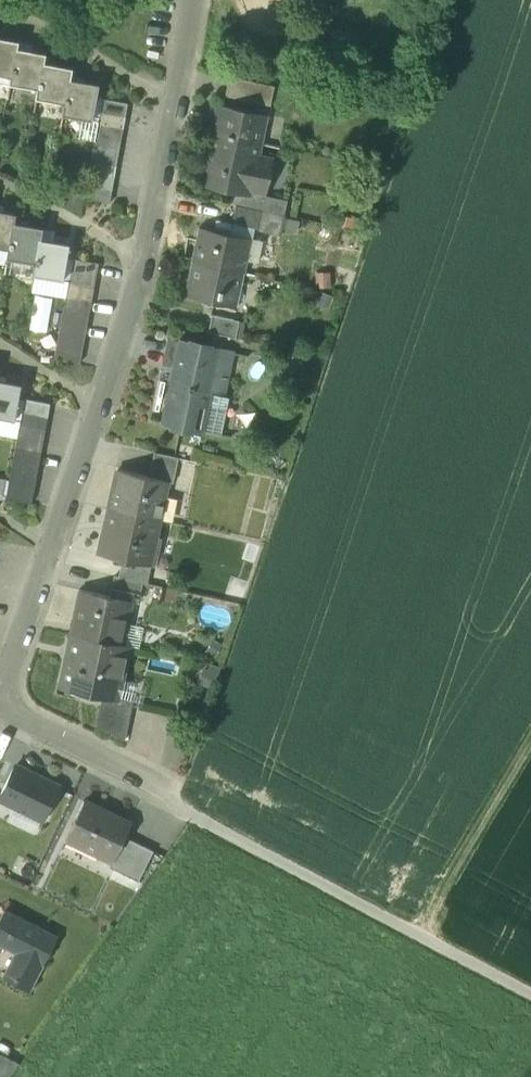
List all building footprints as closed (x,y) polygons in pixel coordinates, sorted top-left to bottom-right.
[(11,72),(15,48),(16,41),(0,38),(0,70),(11,72)] [(22,81),(38,84),(42,62),(43,53),(15,48),(11,72),(9,83),(21,86),(22,81)] [(49,96),(64,99),(68,79),(70,68),(42,62),(38,84),(37,88),(37,89),(35,98),(48,100),(49,96)] [(7,92),(9,83),(11,72),(0,70),(0,90),(7,92)] [(274,86),(256,82),(229,76),(225,95),(251,101),(270,105),(274,86)] [(97,84),(68,79),(64,99),(63,103),(64,103),(61,114),(75,116),(75,112),(82,113),(91,115),(95,97),(97,84)] [(91,115),(82,113),(78,138),(94,141),(95,136),(97,124),(99,112),(102,99),(95,97),(91,115)] [(102,99),(99,112),(125,117),(127,104),(102,99)] [(213,133),(219,104),(216,103),(210,132),(213,133)] [(219,104),(213,133),(258,143),(264,114),(219,104)] [(99,112),(97,124),(123,129),(125,117),(99,112)] [(268,115),(264,114),(258,143),(262,143),(268,115)] [(97,124),(95,136),(121,141),(123,129),(97,124)] [(255,156),(258,143),(213,133),(210,148),(206,147),(198,183),(233,190),(245,193),(246,193),(247,189),(262,192),(269,159),(255,156)] [(93,149),(90,161),(116,166),(118,153),(121,141),(95,136),(94,141),(93,149)] [(90,161),(88,173),(114,178),(116,166),(90,161)] [(88,173),(86,185),(112,190),(114,178),(88,173)] [(109,203),(112,190),(86,185),(84,194),(83,198),(109,203)] [(81,211),(83,198),(84,194),(70,189),(64,205),(81,211)] [(251,194),(248,207),(283,215),(286,202),(261,196),(262,192),(247,189),(246,193),(251,194)] [(230,203),(235,204),(248,207),(251,194),(246,193),(245,193),(233,190),(230,203)] [(257,228),(261,210),(248,207),(235,204),(231,223),(253,228),(257,228)] [(285,215),(283,215),(261,210),(257,228),(282,233),(285,215)] [(7,249),(12,222),(14,213),(0,211),(0,247),(7,249)] [(6,258),(34,263),(39,239),(41,228),(12,222),(7,249),(6,258)] [(229,233),(251,237),(253,228),(231,223),(229,233)] [(198,248),(195,262),(241,272),(243,272),(246,260),(251,237),(229,233),(199,226),(194,247),(198,248)] [(251,237),(246,260),(259,263),(264,240),(251,237)] [(68,244),(39,239),(34,263),(32,274),(61,279),(68,244)] [(34,263),(6,258),(5,264),(4,266),(18,269),(17,276),(31,278),(32,274),(34,263)] [(72,258),(69,271),(95,276),(97,263),(72,258)] [(233,306),(241,272),(195,262),(187,296),(233,306)] [(330,270),(315,271),(316,288),(331,287),(330,270)] [(68,281),(67,284),(93,288),(95,276),(69,271),(68,281)] [(32,274),(31,278),(29,289),(65,296),(67,284),(68,281),(61,279),(32,274)] [(67,284),(65,296),(91,301),(93,288),(67,284)] [(334,296),(319,290),(314,303),(329,309),(334,296)] [(65,296),(63,308),(88,313),(91,301),(65,296)] [(63,308),(61,320),(86,325),(88,313),(63,308)] [(208,331),(236,337),(239,320),(212,314),(208,331)] [(61,320),(58,333),(84,337),(86,325),(61,320)] [(58,333),(56,345),(82,350),(84,337),(58,333)] [(174,366),(191,369),(196,344),(167,338),(161,365),(174,368),(174,366)] [(162,422),(202,431),(211,393),(220,395),(230,351),(196,344),(191,369),(174,366),(174,368),(162,422)] [(79,363),(82,350),(56,345),(54,358),(79,363)] [(0,381),(0,412),(14,415),(17,397),(20,384),(0,381)] [(211,393),(202,431),(220,435),(228,397),(220,395),(211,393)] [(24,398),(17,397),(14,415),(0,412),(0,434),(16,437),(17,435),(19,423),(21,411),(24,398)] [(24,398),(21,411),(47,416),(49,403),(24,398)] [(21,411),(19,423),(45,428),(47,416),(21,411)] [(19,423),(17,435),(42,440),(45,428),(19,423)] [(16,437),(15,448),(40,452),(42,440),(17,435),(16,437)] [(15,448),(12,460),(38,464),(40,452),(15,448)] [(167,481),(173,483),(178,457),(154,452),(149,476),(168,480),(167,481)] [(12,460),(10,472),(36,477),(38,464),(12,460)] [(116,490),(112,509),(159,519),(167,481),(168,480),(149,476),(117,469),(113,489),(116,490)] [(10,472),(8,484),(33,489),(36,477),(10,472)] [(31,502),(33,489),(8,484),(5,497),(31,502)] [(161,520),(159,519),(112,509),(109,508),(104,535),(105,535),(102,552),(100,551),(100,553),(121,557),(152,564),(152,562),(148,561),(153,536),(157,537),(161,520)] [(152,564),(121,557),(117,576),(144,582),(148,583),(152,564)] [(139,602),(144,582),(117,576),(114,576),(110,596),(129,600),(139,602)] [(74,633),(77,634),(120,643),(124,622),(129,600),(110,596),(83,590),(74,633)] [(120,643),(126,644),(140,647),(144,626),(124,622),(120,643)] [(126,644),(120,643),(77,634),(75,644),(71,643),(69,657),(72,658),(70,667),(67,666),(63,682),(85,687),(88,692),(102,695),(117,698),(118,696),(121,679),(124,665),(121,665),(126,644)] [(147,684),(121,679),(118,696),(133,700),(132,705),(142,707),(147,684)] [(96,725),(125,739),(132,705),(133,700),(118,696),(117,698),(102,695),(96,725)] [(14,766),(0,795),(0,797),(14,804),(44,818),(59,788),(14,766)] [(66,839),(117,863),(125,845),(120,843),(130,822),(84,800),(83,801),(91,805),(82,823),(75,820),(66,839)] [(83,801),(75,820),(82,823),(91,805),(83,801)] [(44,818),(14,804),(6,820),(36,834),(44,818)] [(153,850),(141,844),(129,838),(125,845),(117,863),(114,868),(126,874),(138,880),(153,850)] [(28,990),(42,963),(43,964),(57,938),(4,910),(0,918),(0,942),(18,951),(4,977),(28,990)] [(18,1062),(0,1053),(0,1076),(8,1076),(18,1062)]
